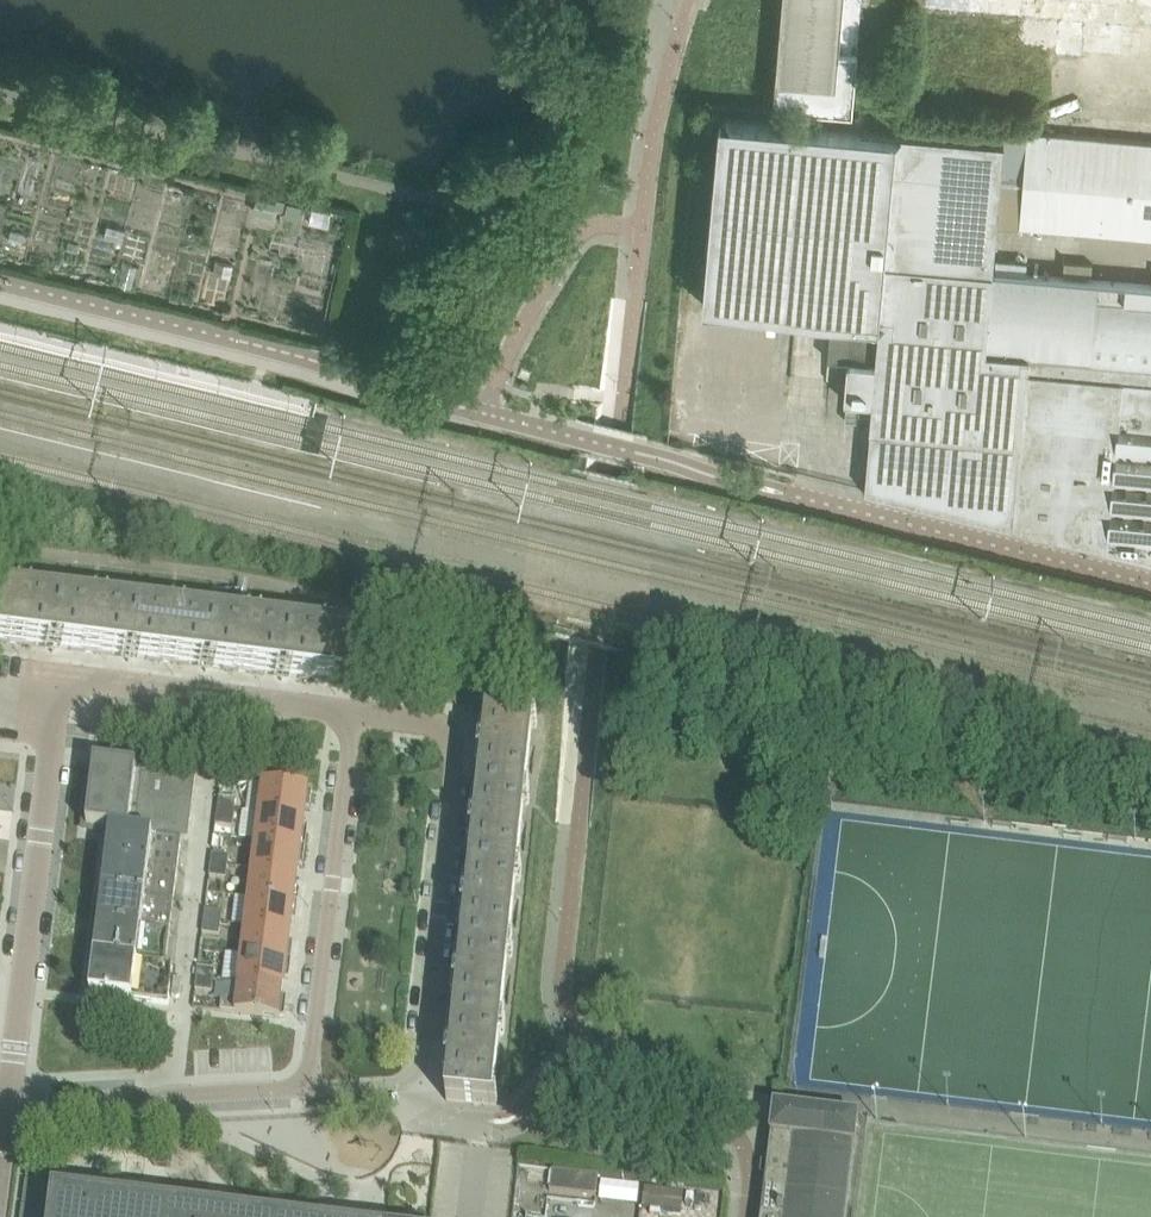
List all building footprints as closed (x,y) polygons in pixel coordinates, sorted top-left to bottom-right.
[(776,83),(774,103),(853,110),(862,0),(783,0),(776,83)] [(927,8),(1059,17),(1056,53),(1085,55),(1087,22),(1150,26),(1150,0),(927,0),(927,8)] [(865,489),(1150,559),(1150,284),(993,270),(1005,142),(897,132),(897,133),(896,133),(856,130),(856,129),(720,117),(703,304),(832,316),(828,359),(846,360),(846,361),(848,361),(844,399),(863,401),(862,409),(872,410),(865,489)] [(1028,130),(1020,226),(1150,237),(1150,141),(1028,130)] [(51,648),(57,603),(0,596),(0,641),(51,648)] [(51,648),(69,650),(128,657),(134,612),(57,603),(51,648)] [(128,657),(205,667),(210,622),(134,612),(128,657)] [(205,667),(282,676),(287,631),(210,622),(205,667)] [(282,676),(341,684),(357,686),(357,691),(358,691),(364,641),(287,631),(282,676)] [(483,763),(479,793),(524,798),(532,723),(538,723),(538,722),(487,716),(487,718),(484,749),(480,749),(480,750),(484,750),(483,762),(479,761),(479,762),(483,763)] [(144,769),(112,765),(95,763),(87,827),(182,839),(189,840),(196,776),(164,772),(163,778),(143,776),(144,769)] [(264,785),(260,814),(304,819),(306,810),(310,811),(310,809),(312,792),(309,791),(309,790),(263,784),(263,785),(264,785)] [(524,798),(479,793),(476,825),(472,825),(472,826),(476,826),(475,838),(471,837),(471,839),(474,839),(471,870),(516,875),(524,798)] [(236,799),(219,797),(218,808),(235,810),(236,799)] [(233,822),(235,810),(218,808),(216,820),(233,822)] [(303,829),(304,819),(260,814),(257,841),(305,847),(307,830),(308,830),(308,829),(303,829)] [(107,862),(178,871),(182,839),(87,827),(87,828),(111,831),(107,862)] [(214,836),(213,850),(222,851),(224,837),(214,836)] [(257,841),(253,870),(297,875),(299,866),(303,866),(303,865),(305,847),(257,841)] [(229,855),(212,853),(211,864),(228,866),(229,855)] [(103,893),(174,902),(178,871),(107,862),(103,893)] [(226,878),(228,866),(211,864),(209,876),(226,878)] [(296,885),(297,875),(253,870),(250,898),(298,905),(300,887),(301,887),(301,886),(296,885)] [(516,875),(471,870),(468,902),(464,902),(464,903),(468,904),(466,915),(463,914),(462,916),(466,916),(463,947),(508,952),(516,875)] [(99,924),(170,933),(174,902),(103,893),(99,924)] [(250,898),(246,927),(290,933),(292,923),(296,923),(296,922),(298,905),(250,898)] [(222,912),(205,910),(204,922),(221,924),(222,912)] [(219,935),(221,924),(204,922),(202,933),(219,935)] [(95,956),(166,966),(170,933),(99,924),(95,956)] [(289,942),(290,933),(246,927),(243,956),(291,962),(293,944),(294,944),(294,943),(289,942)] [(508,952),(463,947),(460,979),(456,978),(456,979),(460,980),(459,991),(454,991),(454,992),(458,992),(455,1024),(500,1029),(508,952)] [(90,995),(169,1004),(173,967),(166,966),(95,956),(90,995)] [(243,956),(239,983),(284,988),(285,979),(289,980),(289,979),(291,962),(243,956)] [(215,969),(198,967),(197,977),(214,980),(215,969)] [(212,992),(214,980),(197,977),(195,990),(212,992)] [(282,997),(284,988),(239,983),(238,995),(231,1001),(222,999),(221,1011),(281,1018),(281,1017),(284,1017),(286,999),(287,999),(287,998),(282,997)] [(500,1029),(455,1024),(452,1055),(448,1054),(448,1056),(452,1056),(451,1067),(446,1067),(446,1068),(450,1069),(447,1100),(447,1101),(497,1106),(497,1105),(492,1104),(500,1029)] [(775,1109),(771,1137),(773,1137),(763,1216),(845,1216),(853,1148),(854,1148),(856,1148),(860,1119),(783,1110),(775,1109)] [(171,1168),(172,1163),(173,1151),(156,1149),(154,1166),(171,1168)] [(598,1175),(552,1170),(549,1190),(596,1196),(598,1175)] [(21,1216),(44,1216),(47,1180),(24,1178),(21,1216)] [(684,1194),(645,1189),(643,1208),(681,1213),(684,1194)] [(54,1193),(51,1216),(245,1216),(54,1193)]
